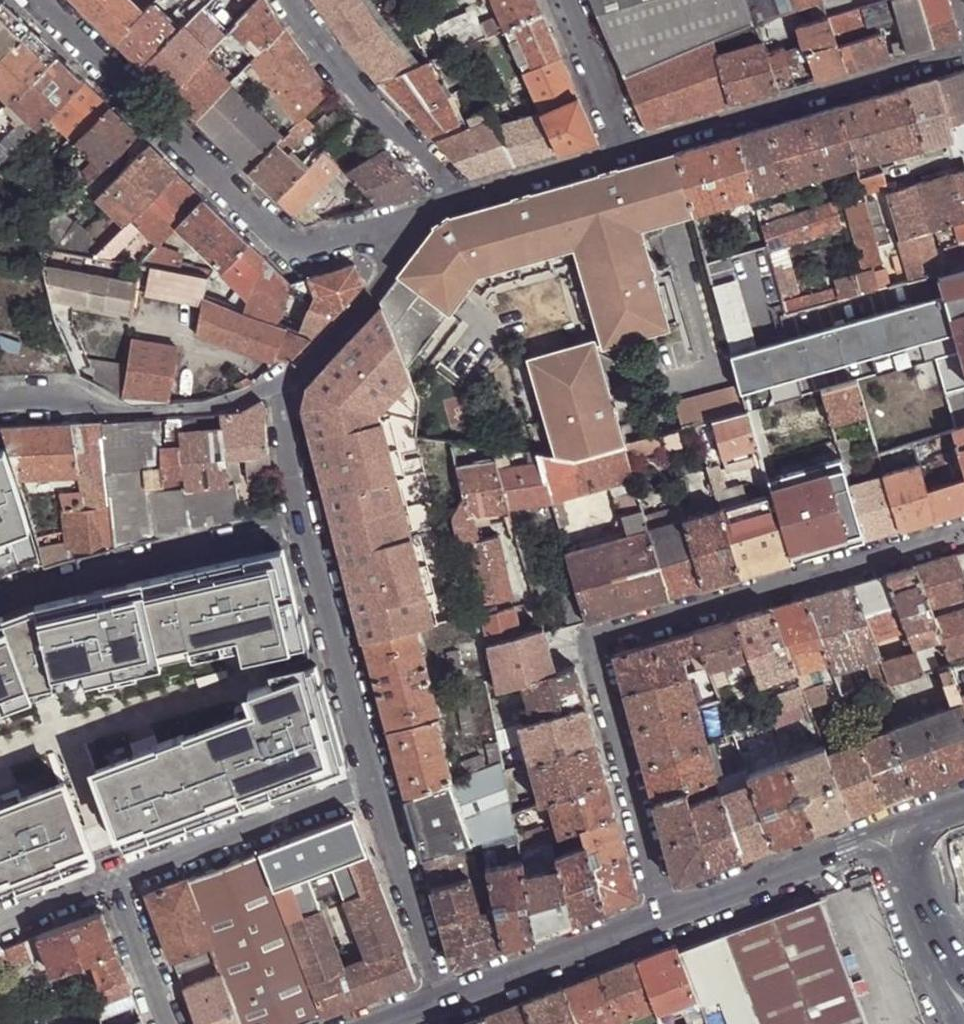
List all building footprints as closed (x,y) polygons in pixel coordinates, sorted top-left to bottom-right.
[(115,42),(142,14),(129,0),(72,0),(115,42)] [(208,0),(199,0),(195,4),(199,9),(201,8),(208,0)] [(265,0),(258,0),(229,31),(256,56),(282,28),(273,15),(265,0)] [(313,1),(345,46),(381,30),(378,25),(361,0),(315,0),(313,1)] [(368,0),(361,0),(378,25),(383,23),(382,19),(368,0)] [(536,0),(492,0),(505,28),(514,24),(542,12),(536,0)] [(624,78),(710,40),(719,37),(753,24),(745,0),(591,0),(624,78)] [(753,24),(807,7),(821,3),(822,4),(821,0),(745,0),(753,24)] [(894,5),(904,41),(908,54),(922,49),(959,38),(952,13),(948,0),(893,0),(894,5)] [(886,1),(827,20),(834,38),(893,22),(889,6),(886,1)] [(28,28),(1,2),(0,3),(0,56),(28,28)] [(821,3),(807,7),(812,22),(826,17),(821,3)] [(142,14),(115,42),(132,59),(141,68),(176,33),(149,7),(143,13),(142,14)] [(199,9),(184,25),(210,50),(217,43),(227,32),(201,8),(199,9)] [(561,56),(542,12),(514,24),(519,36),(533,68),(561,56)] [(391,15),(382,19),(383,23),(387,27),(396,23),(391,15)] [(803,47),(815,80),(845,71),(836,45),(834,38),(827,20),(826,17),(812,22),(796,27),(803,47)] [(519,36),(514,24),(505,28),(504,29),(509,41),(519,36)] [(176,33),(141,68),(169,95),(202,59),(209,52),(210,50),(184,25),(176,33)] [(55,54),(28,28),(0,56),(0,91),(9,100),(55,54)] [(328,89),(282,28),(256,56),(250,62),(296,123),(303,115),(328,89)] [(381,30),(345,46),(379,84),(414,68),(385,33),(381,30)] [(419,66),(390,31),(385,33),(414,68),(419,66)] [(836,45),(845,71),(890,58),(881,32),(836,45)] [(533,68),(519,36),(509,41),(522,72),(533,68)] [(710,40),(715,56),(725,54),(719,37),(710,40)] [(645,129),(730,104),(715,56),(710,40),(624,78),(645,129)] [(892,44),(896,57),(908,54),(904,41),(892,44)] [(771,92),(778,90),(765,55),(760,43),(725,54),(715,56),(730,104),(750,99),(760,96),(771,92)] [(765,55),(778,90),(815,80),(803,47),(785,53),(783,49),(765,55)] [(236,77),(209,52),(202,59),(230,85),(232,82),(235,79),(236,77)] [(46,116),(82,81),(55,54),(9,100),(36,126),(38,125),(46,116)] [(564,63),(561,56),(533,68),(522,72),(525,77),(564,63)] [(202,59),(169,95),(195,121),(230,85),(202,59)] [(432,60),(428,62),(427,63),(458,125),(463,123),(432,60)] [(414,68),(379,84),(428,138),(458,125),(427,63),(419,66),(414,68)] [(579,97),(564,63),(525,77),(541,113),(579,97)] [(963,120),(963,70),(936,78),(949,124),(963,120)] [(924,147),(952,139),(951,138),(953,137),(949,124),(936,78),(907,87),(924,147)] [(240,83),(235,79),(232,82),(237,87),(240,83)] [(46,116),(74,143),(109,107),(82,81),(46,116)] [(230,85),(195,121),(248,172),(276,144),(282,137),(260,115),(256,110),(230,85)] [(892,156),(924,147),(907,87),(875,96),(892,156)] [(880,160),(892,156),(875,96),(840,106),(857,166),(880,160)] [(579,97),(541,113),(560,154),(598,142),(579,97)] [(29,133),(36,126),(9,100),(3,107),(29,133)] [(857,166),(840,106),(823,111),(806,116),(822,176),(857,166)] [(101,168),(136,134),(109,107),(74,143),(96,164),(101,168)] [(494,119),(491,113),(486,115),(489,122),(494,119)] [(560,154),(541,113),(497,126),(516,167),(560,154)] [(314,125),(303,115),(296,123),(288,131),(298,141),(314,125)] [(65,152),(74,143),(46,116),(38,125),(65,152)] [(822,176),(806,116),(771,126),(788,187),(822,176)] [(516,167),(497,126),(494,119),(489,122),(435,143),(471,179),(516,167)] [(949,124),(953,137),(951,138),(952,139),(955,154),(963,152),(963,120),(949,124)] [(27,135),(17,125),(0,143),(0,162),(27,135)] [(755,197),(788,187),(771,126),(739,135),(755,197)] [(287,154),(298,141),(288,131),(282,137),(276,144),(287,154)] [(743,200),(755,197),(739,135),(726,139),(743,200)] [(694,215),(743,200),(726,139),(677,152),(693,212),(694,215)] [(342,151),(332,141),(323,150),(338,165),(347,156),(342,151)] [(276,144),(248,172),(276,199),(303,171),(297,165),(287,154),(276,144)] [(113,215),(122,225),(130,218),(176,172),(147,145),(94,198),(113,215)] [(313,148),(297,165),(303,171),(319,154),(313,148)] [(303,171),(276,199),(287,211),(292,215),(304,202),(330,176),(339,166),(338,165),(323,150),(319,154),(303,171)] [(426,191),(385,150),(346,173),(353,180),(379,205),(426,191)] [(642,163),(658,222),(693,212),(677,152),(642,163)] [(642,163),(496,204),(512,258),(513,258),(515,263),(546,254),(545,249),(559,245),(560,250),(575,245),(573,237),(587,233),(593,254),(584,257),(588,271),(589,276),(592,285),(588,286),(592,301),(597,300),(600,313),(596,315),(602,338),(604,346),(668,327),(663,311),(659,312),(655,298),(659,297),(643,239),(637,240),(634,229),(658,222),(642,163)] [(353,180),(346,173),(339,166),(330,176),(344,189),(353,180)] [(963,220),(963,169),(915,183),(928,229),(929,229),(935,227),(955,222),(963,220)] [(130,218),(143,231),(156,244),(162,238),(175,224),(202,198),(176,172),(130,218)] [(886,191),(889,190),(883,172),(867,177),(861,180),(864,190),(862,190),(865,198),(886,191)] [(858,191),(862,190),(864,190),(861,180),(860,176),(854,178),(858,191)] [(911,279),(941,271),(934,249),(929,229),(928,229),(915,183),(889,190),(886,191),(911,279)] [(354,203),(352,213),(370,208),(363,201),(355,193),(354,203)] [(817,206),(826,203),(824,197),(816,200),(817,206)] [(222,269),(230,260),(248,242),(202,198),(175,224),(180,227),(214,261),(222,269)] [(842,225),(835,199),(831,201),(826,203),(817,206),(790,215),(763,226),(768,245),(770,250),(842,225)] [(877,243),(873,228),(866,200),(848,204),(865,267),(882,262),(877,243)] [(304,202),(292,215),(303,227),(322,222),(304,202)] [(763,226),(790,215),(786,202),(759,211),(763,226)] [(441,222),(442,223),(437,226),(411,256),(379,304),(381,308),(388,322),(405,370),(421,349),(418,345),(426,334),(430,337),(478,274),(501,267),(499,262),(512,258),(496,204),(449,218),(440,221),(440,222),(441,222)] [(59,209),(55,214),(60,219),(64,215),(59,209)] [(36,233),(38,246),(50,247),(69,227),(60,219),(55,214),(39,229),(36,233)] [(69,227),(50,247),(91,256),(102,245),(122,225),(113,215),(90,237),(74,222),(69,227)] [(102,245),(91,256),(114,259),(143,231),(130,218),(122,225),(102,245)] [(963,240),(963,220),(955,222),(961,241),(963,240)] [(165,241),(180,227),(175,224),(162,238),(165,241)] [(885,224),(873,228),(877,243),(888,239),(885,224)] [(963,266),(963,252),(961,241),(947,245),(953,270),(963,266)] [(230,260),(253,282),(264,258),(248,242),(230,260)] [(136,264),(148,266),(174,270),(177,262),(180,255),(154,245),(136,264)] [(561,254),(560,250),(559,245),(545,249),(546,254),(547,258),(561,254)] [(941,272),(953,270),(947,245),(940,247),(934,249),(941,271),(941,272)] [(287,328),(312,338),(333,318),(308,309),(314,296),(294,288),(290,283),(264,258),(253,282),(249,290),(240,310),(287,328)] [(515,267),(512,258),(499,262),(501,267),(502,271),(515,267)] [(783,260),(773,263),(779,286),(789,283),(783,260)] [(177,262),(174,270),(205,276),(206,275),(208,270),(191,266),(191,264),(177,262)] [(42,264),(49,298),(71,302),(131,313),(136,281),(42,264)] [(314,296),(343,307),(365,282),(354,264),(339,269),(307,278),(314,296)] [(144,294),(201,304),(202,295),(203,296),(207,277),(205,276),(174,270),(148,266),(144,294)] [(941,272),(946,289),(963,348),(963,266),(953,270),(941,272)] [(877,287),(879,287),(874,269),(835,281),(836,287),(840,298),(849,295),(877,287)] [(203,296),(240,310),(249,290),(208,275),(206,275),(205,276),(207,277),(203,296)] [(592,285),(589,276),(581,278),(584,287),(588,286),(592,285)] [(727,349),(754,342),(737,276),(711,283),(727,349)] [(294,288),(314,296),(307,278),(290,283),(294,288)] [(840,298),(836,287),(784,302),(787,313),(840,298)] [(946,289),(732,351),(743,390),(866,355),(873,378),(963,349),(963,348),(946,289)] [(197,332),(273,361),(287,328),(240,310),(203,296),(202,295),(201,304),(197,332)] [(308,309),(333,318),(343,307),(314,296),(308,309)] [(663,296),(659,297),(655,298),(659,312),(663,311),(667,309),(663,296)] [(54,319),(60,331),(72,322),(71,302),(49,298),(54,319)] [(597,300),(592,301),(588,302),(592,316),(596,315),(600,313),(597,300)] [(388,322),(381,308),(309,386),(304,408),(327,500),(328,504),(333,526),(343,562),(346,575),(363,641),(416,627),(443,620),(463,615),(418,439),(416,439),(416,403),(405,370),(388,322)] [(295,356),(312,338),(287,328),(273,361),(286,360),(287,360),(295,356)] [(433,339),(430,337),(426,334),(418,345),(421,349),(424,351),(433,339)] [(605,348),(604,346),(602,338),(594,339),(597,350),(605,348)] [(89,365),(87,359),(78,339),(64,345),(75,367),(89,365)] [(130,405),(169,403),(176,347),(132,339),(128,365),(123,400),(127,403),(130,405)] [(619,428),(607,385),(602,386),(598,373),(603,372),(597,350),(594,339),(530,358),(539,389),(544,388),(548,402),(543,403),(558,456),(572,457),(619,445),(615,429),(619,428)] [(123,400),(128,365),(87,359),(89,365),(75,367),(78,374),(91,380),(102,385),(123,400)] [(602,386),(607,385),(611,385),(607,371),(603,372),(598,373),(602,386)] [(247,387),(251,383),(244,377),(235,382),(238,390),(247,387)] [(834,386),(822,389),(832,421),(832,422),(866,412),(856,380),(836,386),(834,386)] [(740,384),(704,394),(711,422),(713,422),(713,421),(747,411),(740,384)] [(539,404),(543,403),(548,402),(544,388),(539,389),(535,390),(539,404)] [(946,394),(956,428),(963,425),(963,388),(946,394)] [(894,418),(915,416),(915,413),(930,412),(928,393),(892,396),(894,418)] [(676,403),(683,429),(687,428),(696,426),(707,423),(711,422),(704,394),(676,403)] [(240,413),(218,415),(219,424),(224,424),(227,458),(237,457),(246,456),(269,454),(266,424),(268,411),(263,401),(240,413)] [(713,422),(727,472),(762,462),(760,456),(757,445),(747,411),(713,421),(713,422)] [(218,415),(177,418),(178,429),(219,424),(218,415)] [(177,418),(100,422),(106,474),(140,468),(161,463),(161,449),(167,449),(180,447),(178,429),(177,418)] [(100,422),(71,423),(79,475),(84,507),(63,509),(66,545),(68,560),(78,557),(114,546),(106,474),(100,422)] [(49,425),(0,428),(5,443),(17,479),(79,475),(71,423),(49,425)] [(219,424),(178,429),(180,447),(182,475),(185,490),(229,485),(227,458),(224,424),(219,424)] [(963,477),(963,425),(956,428),(956,429),(950,431),(963,477)] [(696,426),(687,428),(689,435),(698,433),(696,426)] [(619,445),(624,444),(628,443),(623,428),(619,428),(615,429),(619,445)] [(661,435),(645,439),(647,449),(663,444),(661,435)] [(840,451),(848,478),(857,475),(845,435),(836,437),(840,451)] [(912,443),(914,449),(915,454),(930,449),(927,438),(912,443)] [(480,604),(494,600),(512,598),(498,534),(483,537),(477,539),(474,524),(472,514),(509,508),(492,447),(452,442),(454,454),(468,452),(470,463),(457,465),(458,470),(463,486),(464,493),(465,496),(453,516),(455,523),(459,548),(468,545),(480,604)] [(0,445),(0,575),(42,559),(40,552),(17,479),(5,443),(0,445)] [(912,443),(905,445),(906,452),(914,449),(912,443)] [(558,456),(544,454),(557,499),(633,477),(624,444),(619,445),(572,457),(558,456)] [(182,475),(180,447),(167,449),(171,477),(182,475)] [(492,447),(509,508),(551,502),(540,463),(510,468),(507,449),(492,447)] [(161,449),(161,463),(162,477),(171,477),(167,449),(161,449)] [(848,478),(840,451),(766,473),(771,493),(791,560),(867,539),(850,484),(848,478)] [(270,478),(269,454),(246,456),(247,479),(270,478)] [(229,485),(234,484),(240,484),(237,457),(227,458),(229,485)] [(883,473),(884,475),(900,529),(934,518),(926,489),(922,477),(918,463),(883,473)] [(720,465),(708,468),(712,483),(714,488),(716,496),(718,501),(720,509),(747,501),(743,485),(726,490),(720,465)] [(140,468),(106,474),(114,546),(209,526),(209,524),(240,516),(234,484),(229,485),(185,490),(146,495),(140,468)] [(948,468),(922,477),(926,489),(951,481),(948,468)] [(679,474),(672,476),(677,492),(678,498),(686,495),(679,474)] [(884,475),(850,484),(867,539),(900,529),(884,475)] [(934,518),(963,509),(963,477),(951,481),(926,489),(934,518)] [(630,535),(648,530),(645,517),(634,478),(621,482),(621,499),(628,528),(630,535)] [(705,506),(718,501),(716,496),(714,488),(709,490),(701,492),(705,506)] [(720,509),(740,575),(791,560),(771,493),(747,501),(720,509)] [(479,523),(511,518),(509,508),(472,514),(474,524),(477,539),(483,537),(479,523)] [(684,519),(703,586),(740,575),(720,509),(684,519)] [(645,517),(648,530),(667,524),(664,512),(645,517)] [(648,530),(668,597),(703,586),(684,519),(667,524),(648,530)] [(628,528),(600,536),(601,543),(630,535),(628,528)] [(578,592),(586,621),(668,597),(648,530),(630,535),(601,543),(592,546),(566,554),(578,592)] [(589,536),(590,539),(592,546),(601,543),(600,536),(599,533),(589,536)] [(565,549),(566,554),(592,546),(590,539),(571,545),(565,547),(565,549)] [(66,545),(40,552),(42,559),(45,566),(68,560),(66,545)] [(520,549),(527,572),(537,569),(531,546),(520,549)] [(157,579),(176,648),(241,629),(248,654),(311,638),(287,547),(157,579)] [(929,605),(963,595),(963,573),(956,554),(915,566),(929,605)] [(940,637),(934,617),(929,605),(915,566),(885,575),(906,630),(910,639),(913,645),(940,637)] [(906,630),(885,575),(852,584),(873,640),(906,630)] [(157,579),(39,612),(57,680),(176,648),(157,579)] [(873,640),(852,584),(804,598),(828,663),(832,672),(845,668),(864,663),(880,659),(873,640)] [(562,597),(571,625),(586,621),(578,592),(562,597)] [(828,663),(804,598),(771,608),(794,672),(828,663)] [(483,615),(497,611),(494,600),(480,604),(483,615)] [(557,673),(556,671),(550,653),(544,633),(543,628),(520,635),(514,607),(497,611),(483,615),(479,616),(478,612),(473,613),(477,635),(486,632),(488,644),(499,690),(522,683),(557,673)] [(794,672),(771,608),(735,619),(748,657),(760,685),(794,672)] [(963,651),(963,608),(934,617),(940,637),(944,645),(946,651),(947,656),(963,651)] [(0,620),(0,704),(37,689),(9,616),(0,620)] [(748,657),(735,619),(694,631),(701,649),(708,667),(708,669),(748,657)] [(382,713),(405,797),(452,779),(435,716),(440,715),(416,627),(363,641),(382,713)] [(701,649),(694,631),(614,655),(624,692),(688,673),(683,655),(701,649)] [(915,652),(913,645),(910,639),(904,641),(909,654),(915,652)] [(938,668),(940,668),(932,646),(915,652),(924,673),(928,671),(938,668)] [(448,651),(464,732),(474,730),(458,649),(448,651)] [(963,661),(963,651),(947,656),(951,665),(963,661)] [(924,673),(915,652),(909,654),(881,662),(890,683),(902,679),(912,676),(924,673)] [(264,707),(210,727),(241,808),(354,768),(315,659),(254,680),(264,707)] [(879,698),(889,694),(892,693),(889,684),(890,683),(881,662),(880,659),(864,663),(877,699),(879,698)] [(963,692),(963,661),(951,665),(949,665),(954,678),(959,693),(963,692)] [(494,714),(497,730),(507,727),(518,724),(585,704),(575,665),(556,671),(557,673),(522,683),(529,707),(523,709),(521,706),(494,714)] [(943,682),(954,678),(949,665),(940,668),(938,668),(943,682)] [(859,707),(845,668),(832,672),(834,679),(841,696),(847,711),(849,718),(857,715),(855,709),(859,707)] [(688,673),(624,692),(633,728),(697,707),(688,673)] [(951,706),(962,703),(959,693),(954,678),(943,682),(951,706)] [(833,699),(841,696),(834,679),(830,680),(832,688),(826,691),(829,701),(833,699)] [(803,696),(802,692),(798,682),(791,685),(796,699),(803,696)] [(820,705),(829,701),(826,691),(823,685),(802,692),(803,696),(806,703),(808,708),(820,705)] [(720,700),(717,693),(711,695),(713,702),(714,702),(720,700)] [(772,717),(806,703),(803,696),(796,699),(768,709),(770,711),(772,717)] [(833,699),(838,714),(847,711),(841,696),(833,699)] [(809,711),(808,708),(806,703),(772,717),(774,725),(776,728),(782,726),(783,725),(782,722),(801,714),(809,711)] [(963,772),(963,708),(962,703),(951,706),(926,716),(947,778),(963,772)] [(529,763),(596,742),(585,704),(518,724),(529,763)] [(815,725),(823,746),(833,742),(820,705),(808,708),(809,711),(815,725)] [(706,743),(697,707),(633,728),(643,764),(706,743)] [(914,791),(947,778),(926,716),(897,727),(891,730),(914,791)] [(774,725),(772,717),(767,718),(764,720),(767,728),(774,725)] [(843,738),(856,734),(852,723),(843,726),(840,727),(843,738)] [(210,727),(90,769),(120,851),(241,808),(210,727)] [(497,730),(498,740),(500,748),(511,745),(507,727),(497,730)] [(733,733),(732,731),(730,727),(724,729),(726,735),(733,733)] [(882,803),(914,791),(891,730),(859,742),(882,803)] [(717,745),(734,739),(733,733),(726,735),(715,740),(717,745)] [(487,743),(491,765),(502,760),(502,756),(500,748),(498,740),(487,743)] [(716,777),(720,776),(712,741),(706,743),(716,777)] [(549,799),(606,778),(596,742),(529,763),(539,803),(549,799)] [(849,816),(882,803),(859,742),(826,754),(849,816)] [(716,777),(706,743),(643,764),(653,802),(683,790),(691,787),(703,783),(714,778),(716,777)] [(814,829),(849,816),(826,754),(823,746),(788,759),(814,829)] [(502,756),(502,760),(503,763),(513,759),(512,753),(502,756)] [(462,762),(466,774),(486,765),(482,755),(462,762)] [(774,844),(814,829),(788,759),(748,775),(751,781),(774,844)] [(405,797),(422,859),(468,845),(482,842),(517,832),(513,812),(511,806),(510,802),(506,776),(505,771),(503,763),(502,760),(491,765),(486,765),(466,774),(452,779),(405,797)] [(751,781),(748,775),(747,772),(745,766),(720,776),(716,777),(714,778),(716,782),(719,793),(751,781)] [(0,799),(0,898),(105,859),(72,772),(0,799)] [(512,775),(506,776),(510,802),(517,800),(512,775)] [(581,827),(616,815),(606,778),(549,799),(558,828),(560,835),(566,832),(581,827)] [(704,787),(716,782),(714,778),(703,783),(704,787)] [(742,856),(774,844),(751,781),(719,793),(742,856)] [(688,804),(695,802),(691,787),(683,790),(688,804)] [(675,881),(708,869),(688,804),(683,790),(653,802),(675,881)] [(708,869),(742,856),(719,793),(695,802),(688,804),(708,869)] [(516,804),(518,810),(525,808),(523,801),(516,804)] [(356,815),(261,851),(274,888),(308,876),(331,867),(366,959),(368,961),(403,947),(356,815)] [(638,896),(616,815),(581,827),(583,832),(586,843),(603,909),(638,896)] [(583,832),(581,827),(566,832),(567,838),(583,832)] [(521,849),(553,837),(560,835),(558,828),(543,832),(542,828),(518,834),(519,843),(521,849)] [(513,845),(519,843),(518,834),(517,832),(482,842),(487,866),(516,861),(513,845)] [(571,922),(603,909),(586,843),(556,854),(558,864),(571,922)] [(422,859),(431,888),(470,878),(477,875),(468,845),(422,859)] [(261,851),(185,880),(210,945),(221,974),(240,1023),(299,1023),(322,1015),(274,888),(261,851)] [(504,947),(538,934),(526,876),(523,858),(516,861),(487,866),(488,871),(495,907),(504,947)] [(538,934),(571,922),(558,864),(526,876),(538,934)] [(487,910),(495,907),(488,871),(477,875),(470,878),(475,899),(484,896),(487,910)] [(308,876),(274,888),(322,1015),(362,1000),(361,999),(355,1000),(343,968),(327,925),(320,908),(308,876)] [(452,966),(504,947),(495,907),(487,910),(479,912),(475,899),(470,878),(431,888),(452,966)] [(210,945),(185,880),(148,894),(173,959),(210,945)] [(818,898),(796,906),(806,933),(828,925),(818,898)] [(320,908),(327,925),(333,923),(326,906),(320,908)] [(677,953),(698,1006),(702,1018),(704,1023),(866,1023),(828,925),(806,933),(796,906),(677,953)] [(92,961),(116,952),(101,911),(38,935),(53,975),(92,961)] [(6,948),(10,960),(12,966),(30,959),(24,941),(6,948)] [(674,945),(637,959),(655,1008),(660,1021),(683,1012),(698,1006),(677,953),(674,945)] [(415,980),(403,947),(368,961),(379,991),(373,993),(374,996),(379,994),(415,980)] [(10,960),(6,948),(0,950),(0,964),(10,960)] [(102,986),(125,978),(116,952),(92,961),(102,986)] [(379,991),(368,961),(366,959),(343,968),(355,1000),(361,999),(362,1000),(374,996),(373,993),(379,991)] [(655,1008),(637,959),(599,973),(617,1022),(655,1008)] [(599,973),(562,987),(576,1023),(612,1023),(617,1022),(599,973)] [(221,974),(183,988),(197,1023),(240,1023),(221,974)] [(132,994),(125,978),(102,986),(89,992),(95,1009),(132,994)] [(523,1002),(532,1023),(576,1023),(562,987),(523,1002)] [(484,1017),(487,1023),(532,1023),(523,1002),(484,1017)] [(698,1006),(683,1012),(687,1023),(689,1023),(692,1023),(702,1018),(698,1006)] [(44,1016),(42,1010),(35,1012),(38,1018),(44,1016)]
